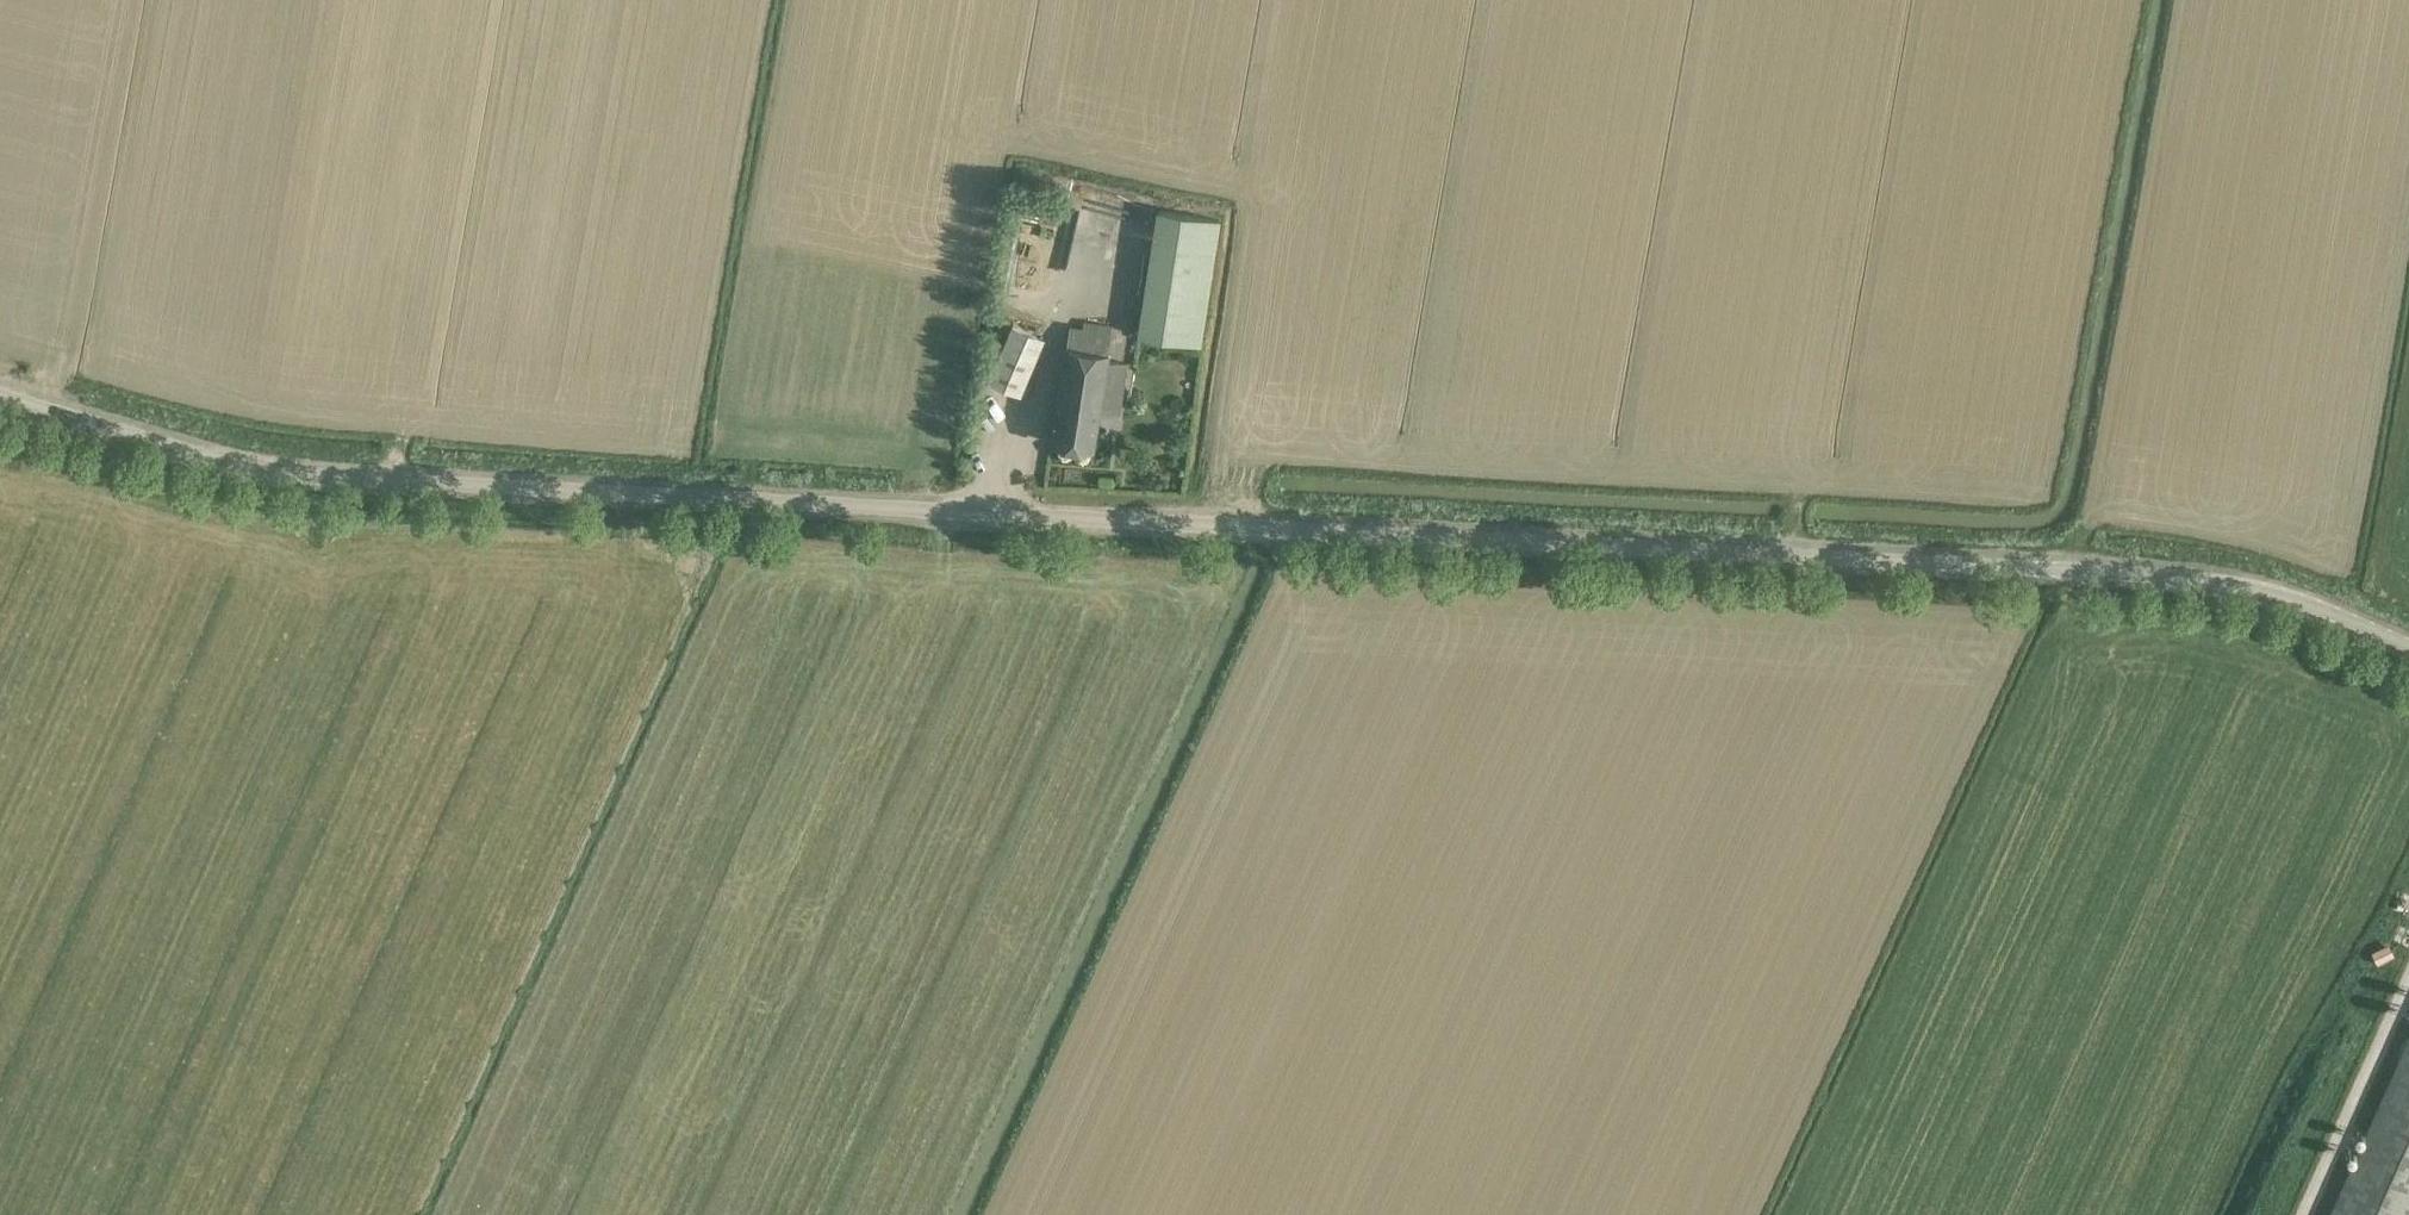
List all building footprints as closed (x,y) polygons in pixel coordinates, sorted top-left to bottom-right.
[(1220,219),(1159,210),(1139,335),(1200,345),(1220,219)] [(1056,418),(1052,442),(1094,449),(1102,399),(1121,402),(1125,379),(1128,364),(1128,362),(1109,359),(1112,334),(1113,324),(1085,320),(1083,327),(1071,325),(1071,327),(1056,418)] [(1046,338),(1016,324),(991,379),(1022,392),(1046,338)] [(2386,947),(2373,953),(2379,965),(2392,958),(2386,947)] [(2330,1214),(2408,1214),(2408,1039),(2330,1214)]
